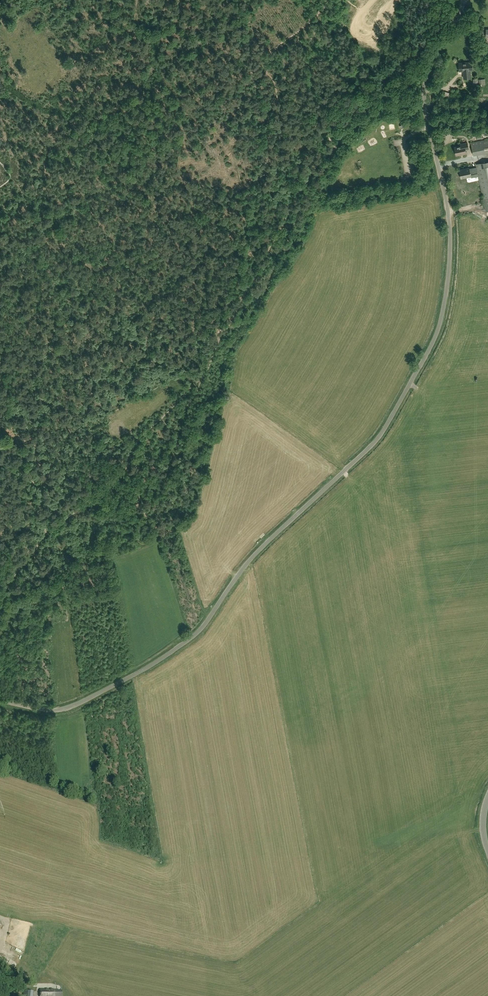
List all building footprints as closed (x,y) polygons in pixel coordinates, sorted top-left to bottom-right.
[(473,70),(472,61),(459,62),(460,71),(463,71),(464,80),(470,79),(470,70),(473,70)] [(471,143),(473,155),(487,151),(487,139),(471,143)] [(454,147),(456,155),(466,153),(465,149),(469,149),(468,143),(460,144),(460,146),(454,147)] [(475,164),(476,167),(477,172),(486,212),(487,211),(487,161),(475,164)] [(471,174),(477,172),(476,167),(469,168),(469,167),(459,170),(461,178),(471,176),(471,174)]
